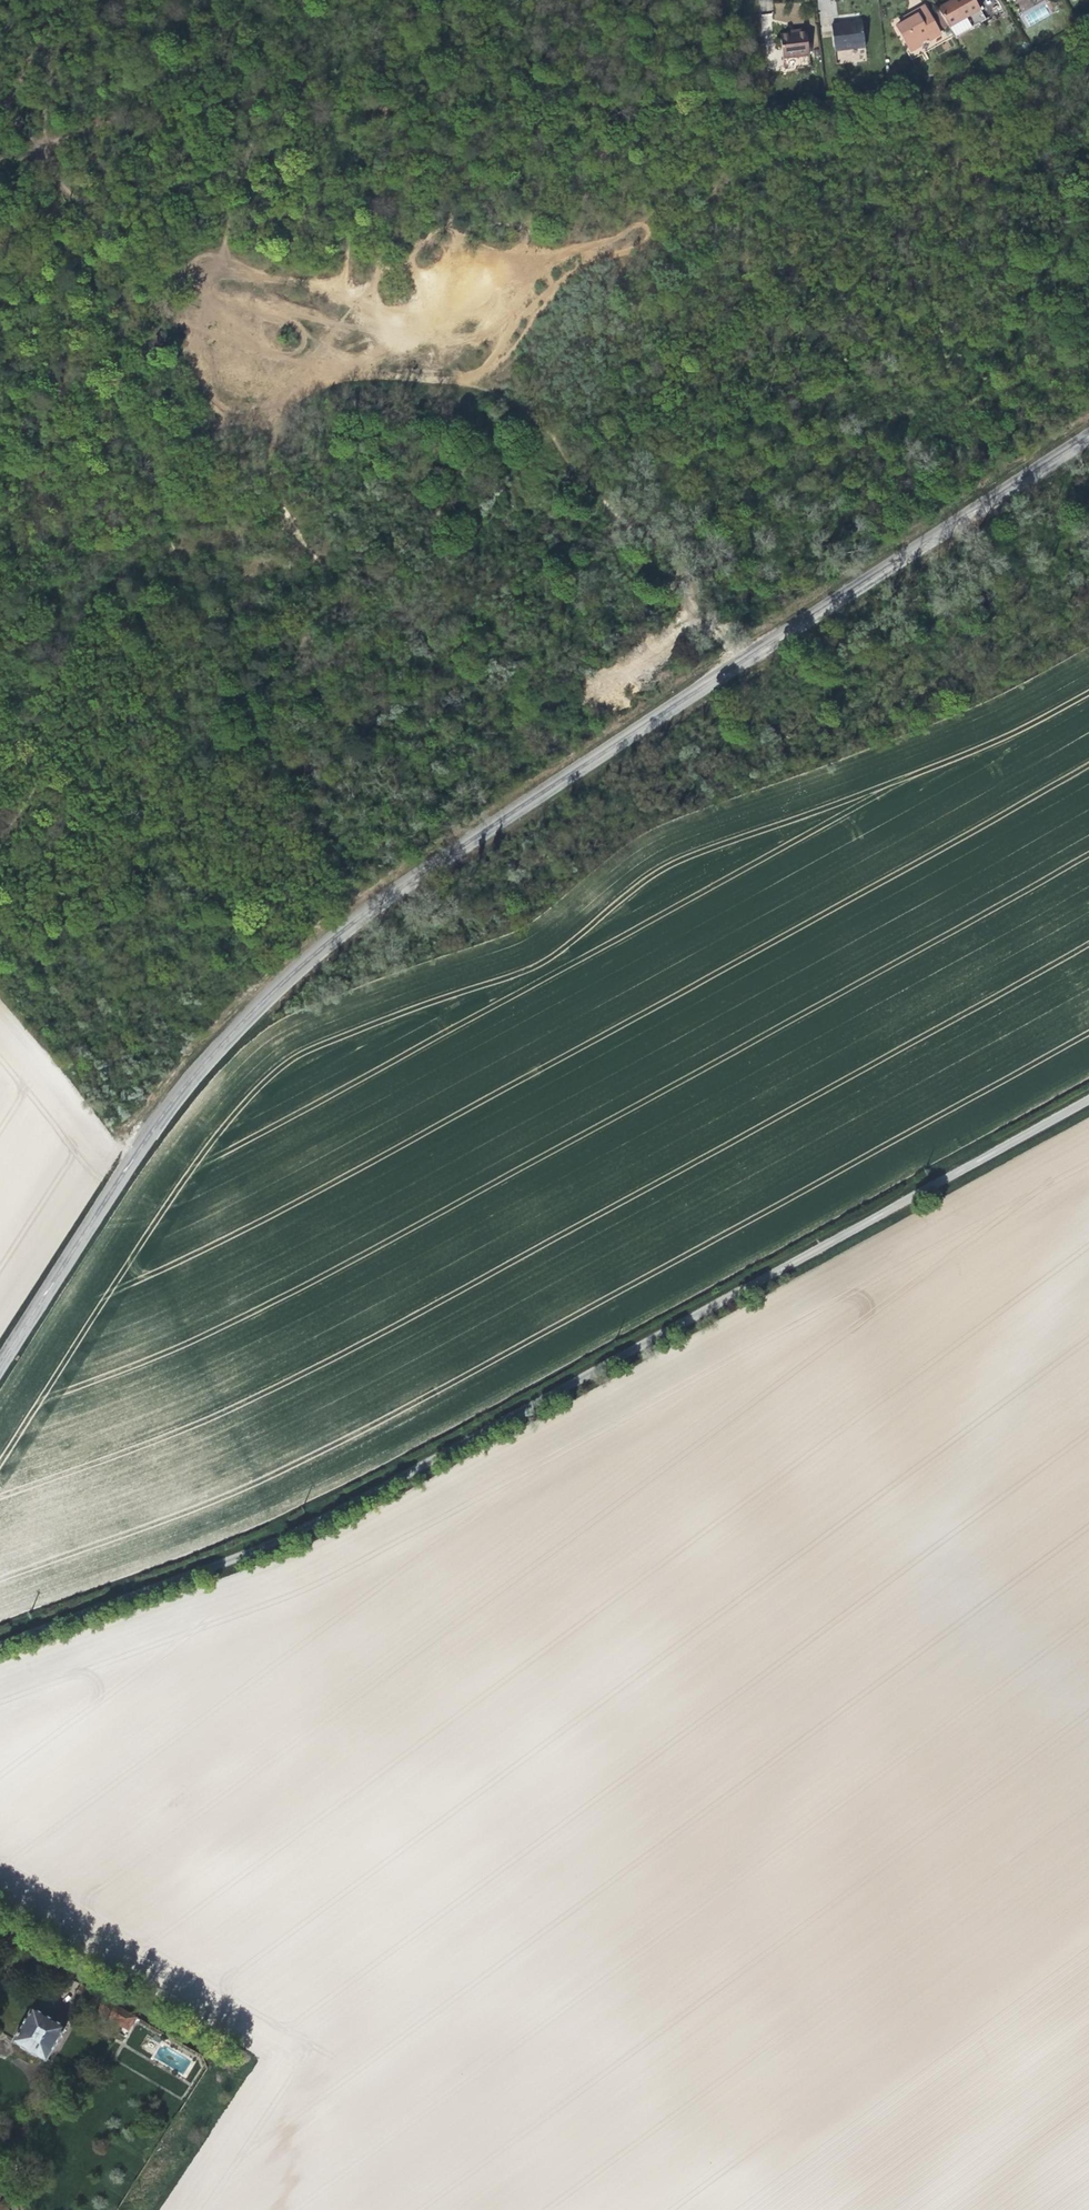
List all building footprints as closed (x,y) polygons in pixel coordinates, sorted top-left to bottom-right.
[(961,43),(991,24),(977,0),(964,0),(943,11),(945,15),(953,28),(961,43)] [(775,4),(774,19),(783,19),(784,4),(775,4)] [(943,38),(928,10),(914,17),(916,21),(909,25),(900,30),(912,53),(933,41),(934,43),(943,38)] [(953,28),(945,15),(940,17),(948,31),(953,28)] [(839,54),(870,51),(866,23),(836,27),(839,54)] [(789,59),(814,56),(811,29),(803,30),(803,33),(787,33),(789,59)] [(892,85),(901,84),(900,70),(890,70),(892,85)] [(79,1995),(94,2004),(100,1994),(85,1985),(79,1995)] [(129,2017),(132,2019),(127,2027),(128,2028),(134,2031),(141,2018),(111,2000),(108,2003),(124,2013),(121,2017),(127,2020),(129,2017)] [(24,2045),(23,2049),(40,2060),(43,2057),(50,2061),(71,2027),(37,2007),(16,2041),(24,2045)] [(109,2070),(105,2068),(96,2085),(102,2088),(115,2066),(112,2064),(109,2070)]
